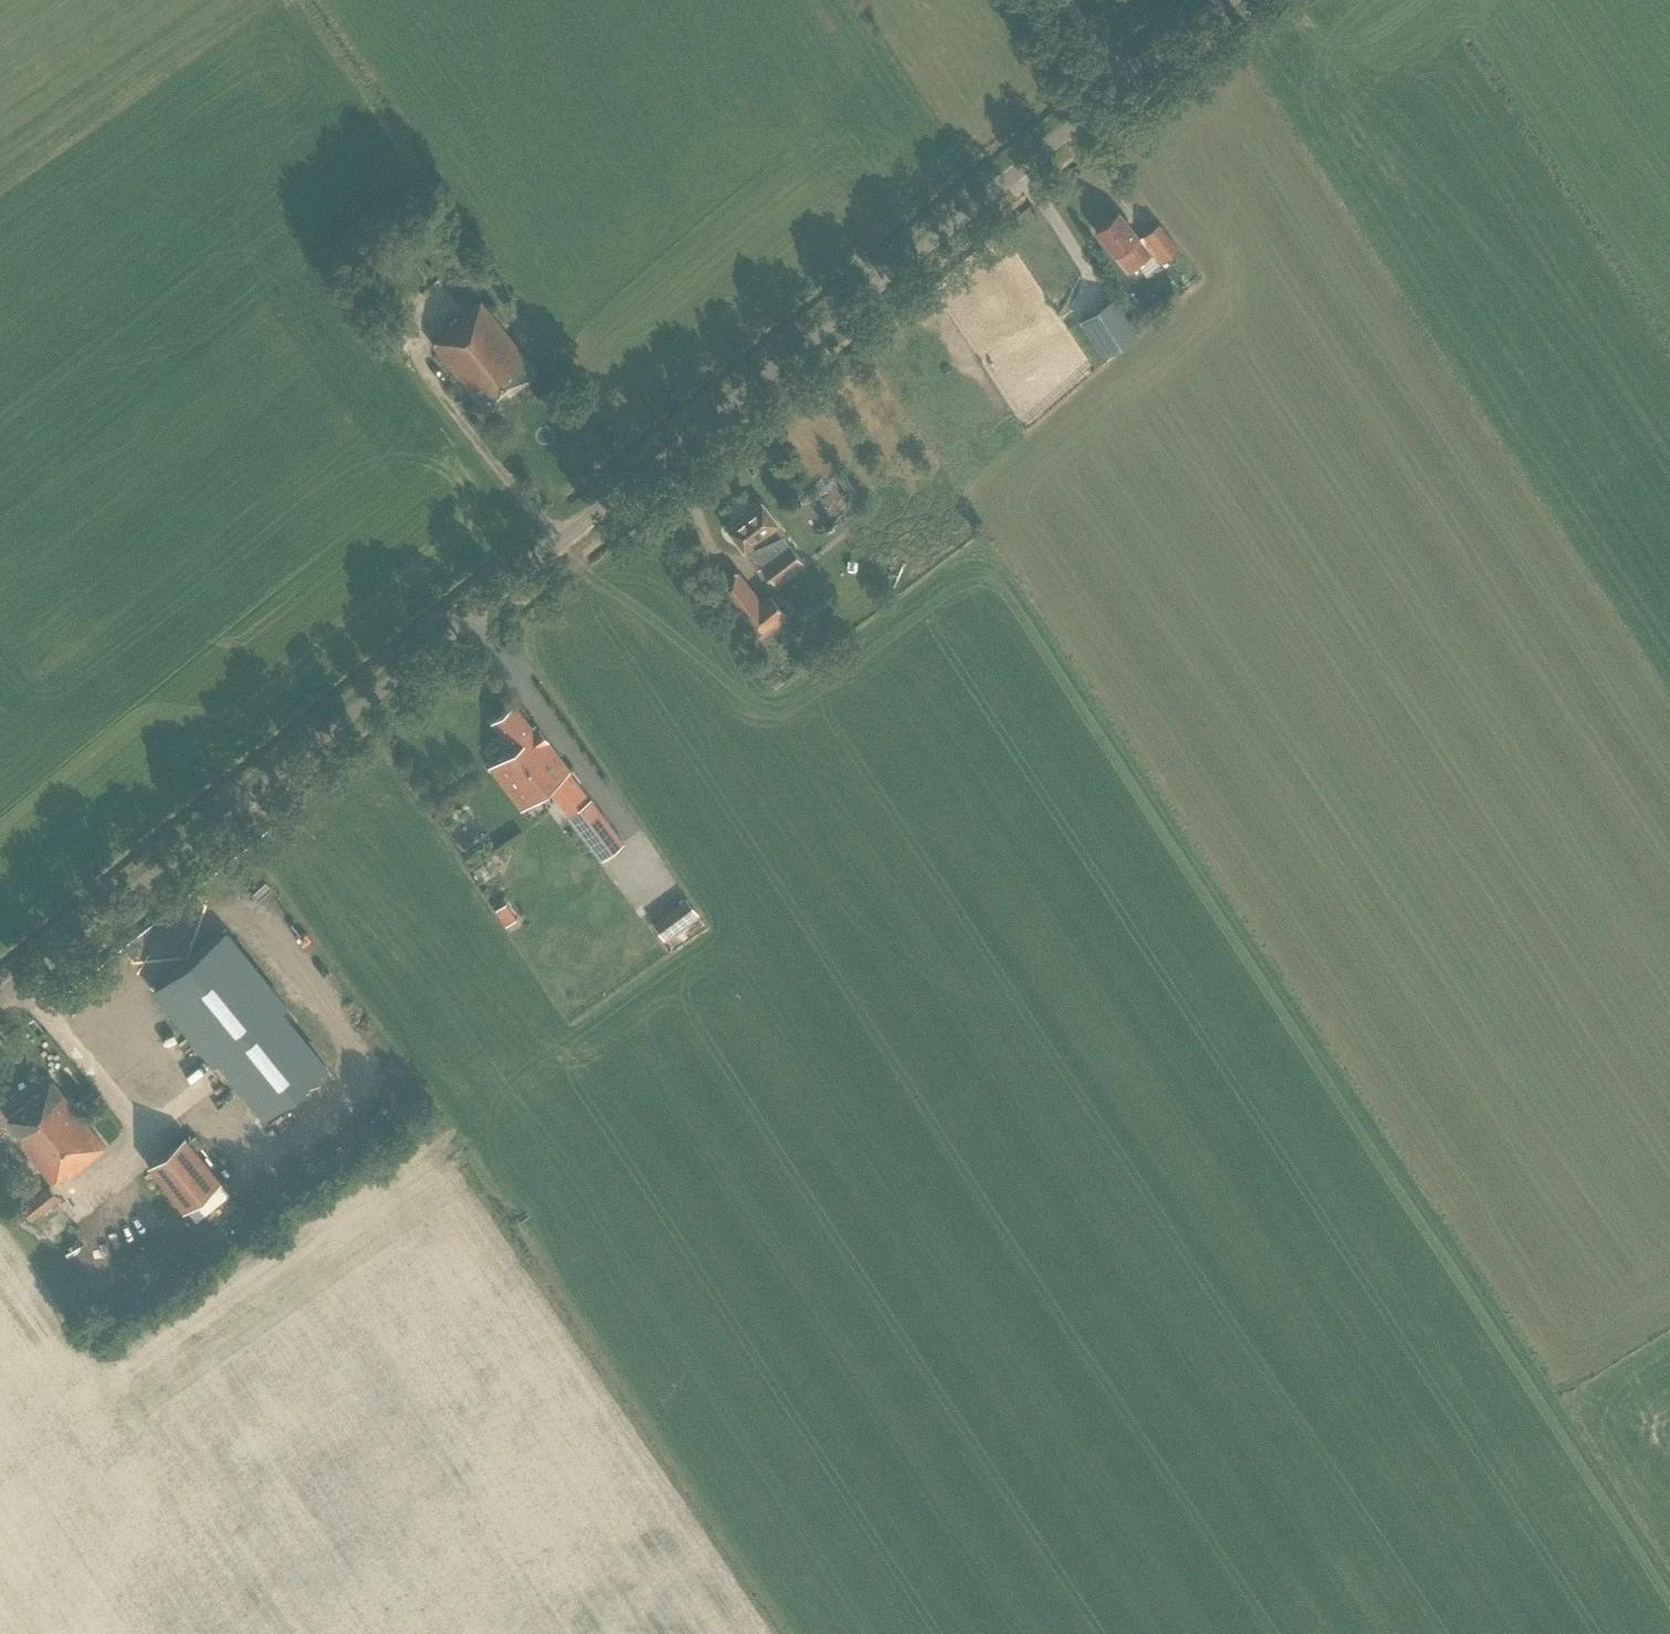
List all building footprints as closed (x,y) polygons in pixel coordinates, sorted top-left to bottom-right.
[(1158,223),(1140,239),(1118,213),(1096,231),(1129,272),(1139,265),(1147,275),(1160,265),(1179,249),(1158,223)] [(1137,332),(1116,301),(1081,323),(1102,355),(1137,332)] [(447,333),(432,344),(487,413),(538,373),(481,302),(445,330),(447,333)] [(771,579),(775,584),(803,562),(783,536),(786,534),(762,504),(728,531),(752,561),(755,559),(767,574),(765,576),(768,581),(771,579)] [(738,572),(717,589),(754,638),(785,614),(771,596),(763,603),(738,572)] [(535,725),(532,728),(515,706),(493,723),(513,750),(490,767),(523,809),(559,780),(572,797),(581,790),(569,773),(570,772),(535,725)] [(568,815),(601,858),(623,842),(591,798),(568,815)] [(282,1012),(287,1008),(230,938),(158,996),(215,1066),(220,1062),(265,1117),(326,1067),(282,1012)] [(201,1075),(177,1102),(188,1112),(212,1085),(201,1075)] [(53,1082),(6,1120),(23,1141),(21,1143),(53,1184),(67,1172),(71,1176),(106,1148),(53,1082)] [(149,1167),(184,1211),(221,1182),(186,1138),(149,1167)] [(21,1206),(32,1219),(59,1198),(48,1185),(21,1206)] [(70,1211),(78,1220),(99,1204),(91,1194),(70,1211)]
